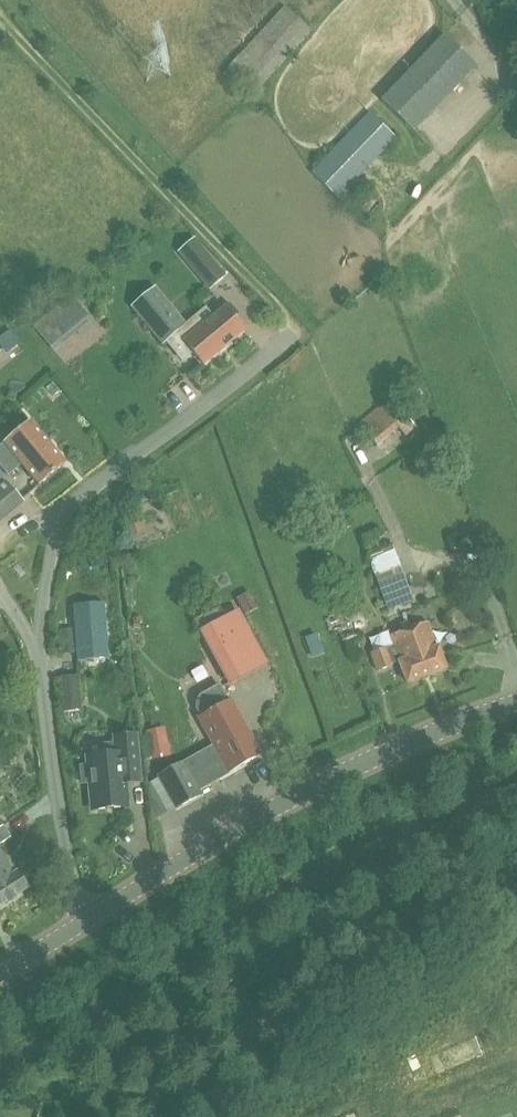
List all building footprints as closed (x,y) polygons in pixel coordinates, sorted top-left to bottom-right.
[(382,100),(414,131),(475,67),(443,36),(382,100)] [(339,198),(349,208),(368,188),(358,178),(397,138),(369,112),(311,173),(338,199),(339,198)] [(177,252),(209,290),(226,275),(195,237),(177,252)] [(193,354),(203,365),(223,348),(197,315),(185,325),(155,288),(132,307),(162,344),(165,341),(182,363),(193,354)] [(38,335),(54,352),(91,320),(77,303),(38,335)] [(197,315),(223,348),(244,330),(234,318),(239,314),(229,303),(212,317),(205,309),(197,315)] [(0,336),(0,345),(6,353),(20,343),(10,329),(0,336)] [(361,423),(379,445),(398,428),(406,438),(417,429),(391,398),(361,423)] [(3,443),(39,486),(65,464),(29,421),(3,443)] [(24,502),(6,480),(0,485),(0,523),(24,502)] [(132,536),(143,532),(139,521),(127,526),(132,536)] [(376,578),(387,609),(413,601),(399,568),(391,547),(369,555),(377,577),(376,578)] [(249,591),(236,598),(245,614),(258,607),(249,591)] [(108,659),(104,604),(72,607),(76,661),(108,659)] [(198,631),(228,687),(268,664),(237,609),(198,631)] [(399,661),(407,683),(445,668),(437,647),(436,648),(427,624),(391,637),(394,645),(369,654),(376,672),(392,666),(391,665),(399,661)] [(73,630),(60,631),(62,653),(74,652),(73,630)] [(60,677),(63,712),(80,710),(77,676),(60,677)] [(197,717),(214,746),(229,773),(261,755),(229,699),(220,684),(200,695),(197,698),(196,704),(196,708),(200,715),(197,717)] [(144,731),(150,761),(170,756),(164,727),(144,731)] [(158,777),(175,808),(176,809),(201,795),(198,790),(229,773),(214,746),(158,777)] [(101,793),(102,819),(130,816),(128,793),(136,792),(133,759),(121,760),(122,765),(113,766),(113,774),(100,775),(100,782),(95,782),(96,794),(101,793)] [(11,838),(3,826),(0,828),(0,845),(11,838)] [(27,888),(16,872),(15,874),(0,852),(0,906),(27,888)] [(427,1064),(439,1084),(486,1056),(474,1035),(427,1064)]
